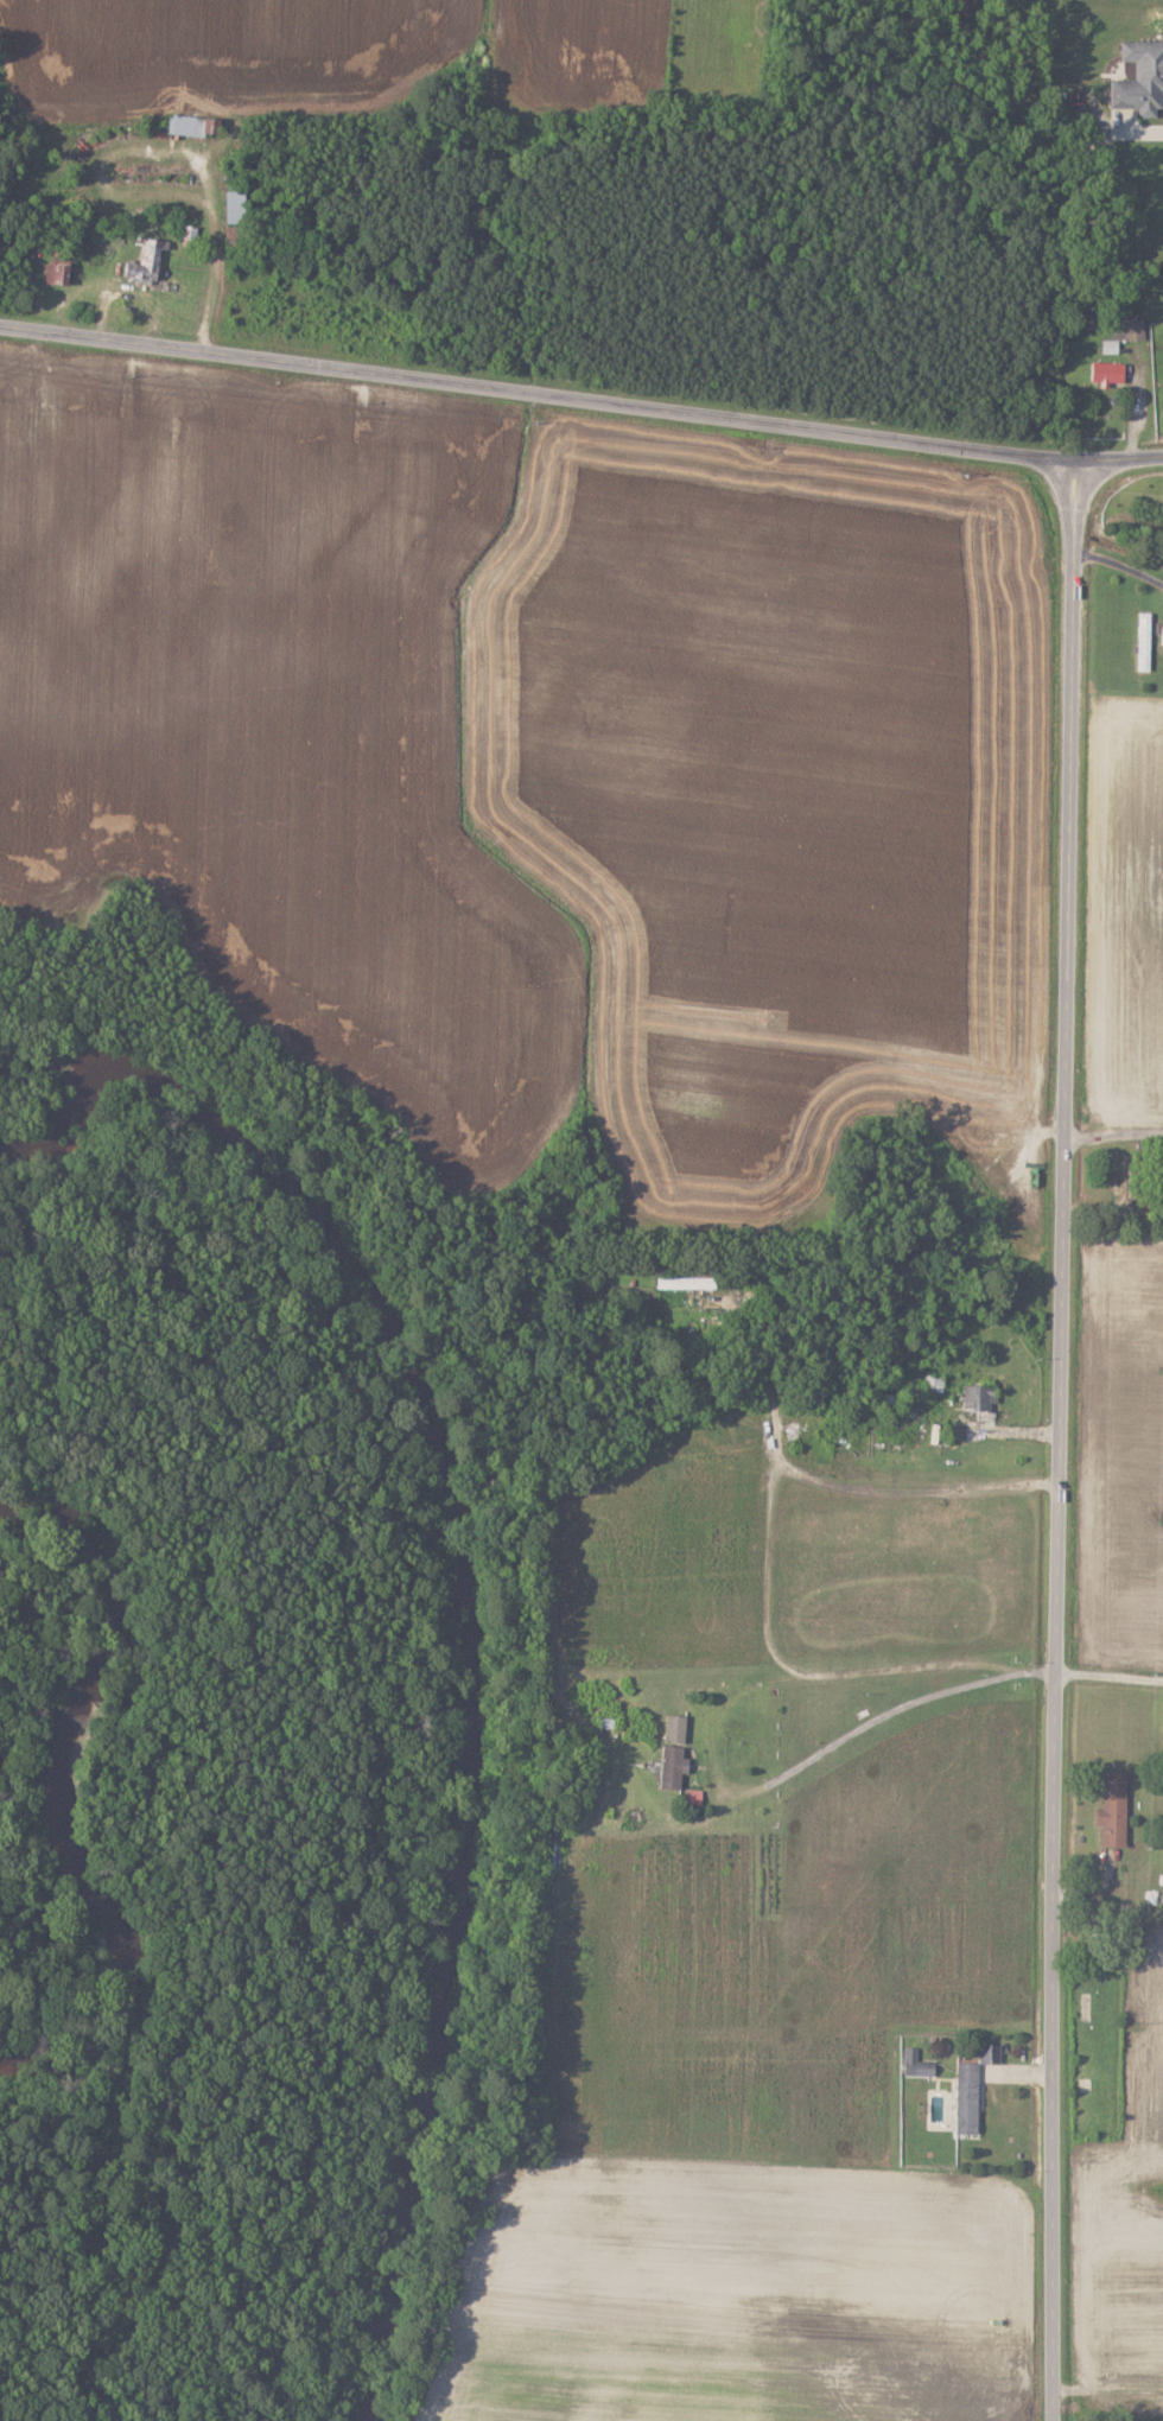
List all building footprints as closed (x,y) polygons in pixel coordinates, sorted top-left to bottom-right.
[(1112,107),(1141,107),(1141,116),(1162,116),(1162,91),(1162,40),(1123,40),(1123,60),(1137,60),(1137,79),(1112,79),(1112,107)] [(171,135),(214,135),(214,117),(171,117),(171,135)] [(228,192),(228,224),(247,224),(247,192),(228,192)] [(125,281),(157,285),(161,240),(142,237),(139,265),(126,262),(125,281)] [(66,263),(47,263),(47,285),(66,285),(66,263)] [(1116,322),(1116,342),(1145,342),(1145,322),(1116,322)] [(1091,385),(1126,385),(1126,363),(1091,363),(1091,385)] [(1151,614),(1136,614),(1136,671),(1151,671),(1151,614)] [(1135,1155),(1121,1155),(1121,1200),(1135,1200),(1135,1155)] [(717,1278),(656,1278),(656,1289),(717,1289),(717,1278)] [(922,1377),(923,1392),(943,1391),(942,1375),(922,1377)] [(964,1411),(997,1411),(997,1386),(964,1386),(964,1411)] [(686,1716),(667,1716),(667,1743),(686,1743),(686,1716)] [(682,1790),(682,1773),(687,1773),(687,1747),(662,1747),(662,1790),(682,1790)] [(1127,1771),(1102,1771),(1102,1847),(1127,1847),(1127,1771)] [(1001,2063),(1002,2045),(983,2044),(982,2062),(1001,2063)] [(980,2063),(958,2063),(958,2135),(980,2135),(980,2063)]
